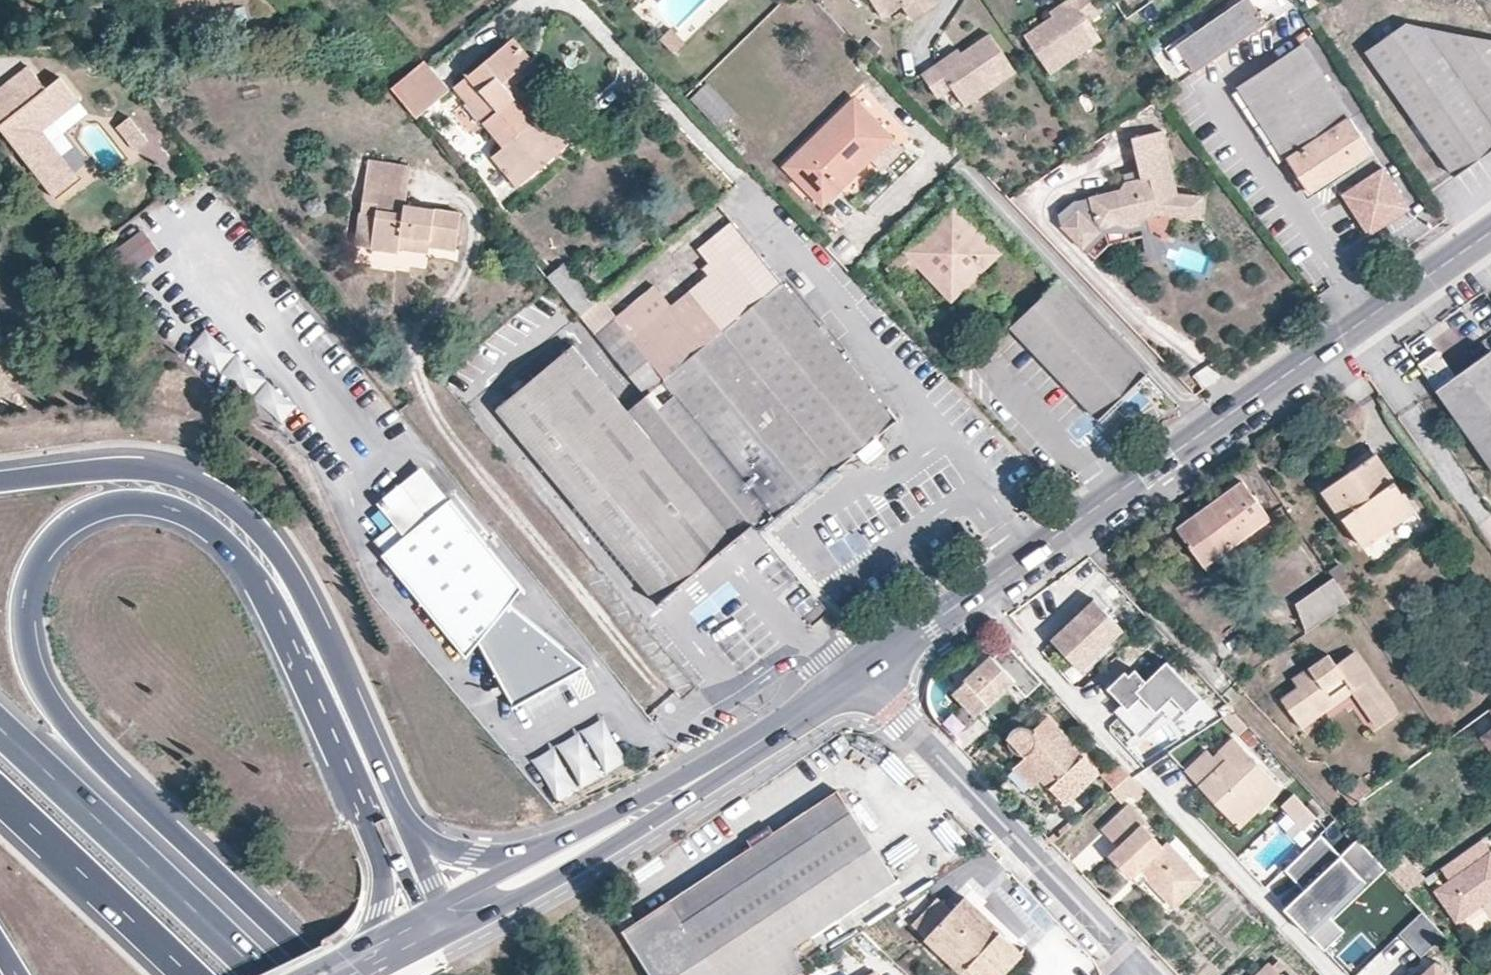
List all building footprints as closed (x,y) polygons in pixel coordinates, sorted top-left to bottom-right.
[(880,27),(898,13),(910,27),(932,10),(924,0),(859,0),(880,27)] [(1095,0),(1072,0),(1072,1),(1049,19),(1022,40),(1051,77),(1099,39),(1085,21),(1085,20),(1101,7),(1095,0)] [(1072,0),(1065,0),(1047,15),(1049,19),(1072,1),(1072,0)] [(1194,71),(1296,3),(1294,0),(1242,0),(1176,44),(1194,71)] [(1490,149),(1490,41),(1405,24),(1365,52),(1451,177),(1490,149)] [(1017,73),(989,36),(961,58),(941,74),(937,70),(923,81),(940,103),(954,92),(968,111),(1017,73)] [(531,59),(513,37),(453,86),(502,146),(491,155),(517,186),(558,151),(502,81),(531,59)] [(1301,45),(1238,87),(1307,194),(1370,152),(1301,45)] [(961,58),(958,54),(937,70),(941,74),(961,58)] [(536,66),(531,59),(502,81),(558,151),(564,144),(516,83),(536,66)] [(424,60),(389,88),(414,118),(448,90),(424,60)] [(0,97),(0,114),(9,125),(1,131),(61,204),(84,185),(77,178),(43,136),(80,105),(61,82),(47,94),(30,72),(0,97)] [(705,81),(689,97),(718,128),(735,112),(705,81)] [(853,98),(784,165),(822,205),(870,157),(891,136),(853,98)] [(1,131),(9,125),(0,114),(0,131),(1,131)] [(131,121),(120,130),(139,153),(151,144),(131,121)] [(1127,181),(1123,188),(1091,196),(1097,220),(1092,225),(1078,211),(1062,228),(1084,249),(1105,228),(1121,223),(1129,228),(1144,224),(1149,217),(1150,216),(1162,213),(1205,217),(1208,196),(1181,193),(1164,127),(1133,134),(1141,168),(1144,177),(1127,181)] [(901,147),(891,136),(870,157),(880,167),(901,147)] [(370,160),(367,190),(407,196),(410,166),(370,160)] [(1141,168),(1125,172),(1127,181),(1144,177),(1141,168)] [(1407,210),(1380,169),(1340,195),(1366,236),(1407,210)] [(407,196),(367,190),(364,213),(377,216),(372,250),(399,254),(400,248),(400,243),(412,244),(413,239),(429,241),(429,248),(455,251),(460,214),(406,204),(407,196)] [(1091,196),(1083,199),(1078,211),(1092,225),(1097,220),(1091,196)] [(952,202),(906,245),(939,278),(933,283),(951,301),(1000,253),(952,202)] [(1155,235),(1150,216),(1149,217),(1144,224),(1145,237),(1149,256),(1164,263),(1170,244),(1155,235)] [(593,333),(750,522),(769,506),(775,515),(895,418),(735,218),(697,248),(707,261),(700,268),(707,276),(670,306),(653,284),(614,315),(593,333)] [(164,249),(147,226),(106,257),(123,280),(164,249)] [(429,253),(429,248),(429,241),(413,239),(412,244),(400,243),(400,248),(429,253)] [(906,245),(901,250),(914,263),(933,283),(939,278),(906,245)] [(914,263),(901,250),(884,266),(896,280),(914,263)] [(563,262),(546,275),(552,284),(589,329),(593,333),(614,315),(600,297),(596,301),(563,262)] [(1146,372),(1058,281),(1009,325),(1096,417),(1146,372)] [(593,333),(589,329),(496,407),(655,601),(734,538),(733,537),(750,522),(593,333)] [(205,332),(191,350),(222,374),(236,355),(205,332)] [(1424,371),(1490,466),(1490,349),(1454,375),(1442,358),(1424,371)] [(285,421),(297,405),(236,360),(224,375),(285,421)] [(1362,453),(1366,458),(1374,451),(1371,446),(1362,453)] [(1374,451),(1366,458),(1385,485),(1394,479),(1374,451)] [(1385,485),(1366,458),(1322,488),(1358,537),(1387,517),(1392,524),(1415,509),(1394,479),(1385,485)] [(454,503),(427,470),(403,489),(430,522),(454,503)] [(1242,478),(1177,527),(1204,563),(1269,517),(1242,478)] [(526,592),(454,503),(430,522),(403,489),(383,506),(410,539),(387,558),(471,661),(484,645),(515,708),(525,703),(552,690),(590,671),(514,608),(526,592)] [(1387,517),(1358,537),(1363,544),(1392,524),(1387,517)] [(1349,600),(1333,576),(1295,602),(1306,631),(1349,600)] [(1077,612),(1070,618),(1050,637),(1081,668),(1110,640),(1127,624),(1097,594),(1077,612)] [(811,625),(829,609),(821,599),(802,615),(811,625)] [(1021,603),(1008,612),(1014,621),(1021,619),(1029,613),(1021,603)] [(1065,613),(1070,618),(1077,612),(1073,606),(1065,613)] [(1110,640),(1081,668),(1085,672),(1115,645),(1110,640)] [(1042,680),(1007,644),(993,657),(991,654),(953,691),(974,715),(1012,682),(1025,695),(1042,680)] [(1314,675),(1299,686),(1282,697),(1297,718),(1314,706),(1319,714),(1337,702),(1331,693),(1347,682),(1353,691),(1378,725),(1398,711),(1355,649),(1336,663),(1328,651),(1307,665),(1314,675)] [(1134,667),(1110,689),(1122,702),(1127,698),(1133,705),(1124,713),(1141,732),(1164,711),(1173,720),(1200,696),(1166,659),(1145,679),(1134,667)] [(1292,676),(1299,686),(1314,675),(1307,665),(1292,676)] [(552,690),(525,703),(529,712),(584,686),(580,677),(552,690)] [(1337,702),(1353,691),(1347,682),(1331,693),(1337,702)] [(1127,698),(1122,702),(1117,706),(1124,713),(1133,705),(1127,698)] [(1314,706),(1297,718),(1302,725),(1319,714),(1314,706)] [(1030,767),(1041,778),(1064,803),(1098,770),(1046,715),(1032,729),(1029,727),(1028,725),(1025,724),(1022,723),(1018,724),(1014,726),(1011,728),(1008,731),(1006,736),(1006,740),(1009,745),(1012,749),(1017,751),(1023,752),(1025,754),(1034,764),(1030,767)] [(553,802),(628,769),(607,723),(533,756),(553,802)] [(1481,736),(1490,750),(1490,728),(1481,736)] [(1232,736),(1218,749),(1225,758),(1219,763),(1212,755),(1207,749),(1184,770),(1227,815),(1240,801),(1246,808),(1260,796),(1267,803),(1282,787),(1232,736)] [(1218,749),(1212,755),(1219,763),(1225,758),(1218,749)] [(1031,787),(1041,778),(1030,767),(1034,764),(1025,754),(1011,766),(1031,787)] [(1130,772),(1117,758),(1102,773),(1114,787),(1130,772)] [(1360,775),(1342,790),(1352,803),(1371,788),(1360,775)] [(773,830),(751,845),(635,921),(670,974),(746,974),(792,945),(895,877),(837,789),(773,830)] [(1311,809),(1296,793),(1284,803),(1299,819),(1311,809)] [(1240,801),(1227,815),(1239,828),(1267,803),(1260,796),(1246,808),(1240,801)] [(1108,852),(1132,877),(1140,869),(1145,877),(1166,899),(1167,897),(1174,905),(1201,880),(1194,873),(1196,870),(1166,840),(1162,842),(1143,824),(1147,820),(1130,802),(1102,828),(1117,845),(1108,852)] [(1318,817),(1311,809),(1299,819),(1306,827),(1318,817)] [(751,845),(773,830),(769,824),(747,838),(751,845)] [(1320,834),(1284,867),(1303,888),(1283,907),(1320,948),(1340,929),(1330,918),(1383,869),(1356,839),(1339,855),(1320,834)] [(893,870),(920,852),(910,837),(883,856),(893,870)] [(1480,839),(1442,865),(1451,878),(1437,888),(1457,917),(1490,893),(1490,854),(1480,839)] [(1140,869),(1132,877),(1139,883),(1145,877),(1140,869)] [(1406,894),(1396,883),(1389,889),(1398,900),(1406,894)] [(911,923),(959,971),(966,964),(974,972),(978,974),(1001,974),(1005,970),(995,960),(1013,942),(965,895),(950,909),(937,896),(911,923)] [(613,915),(652,974),(670,974),(635,921),(626,908),(613,915)] [(1397,939),(1418,959),(1443,934),(1422,914),(1397,939)] [(1023,951),(1013,942),(995,960),(1005,970),(1023,951)] [(806,966),(792,945),(746,974),(792,974),(806,966)] [(1278,960),(1272,965),(1268,961),(1254,974),(1293,974),(1278,960)] [(1421,974),(1447,974),(1435,962),(1421,974)] [(959,971),(964,974),(970,974),(974,972),(966,964),(959,971)]
